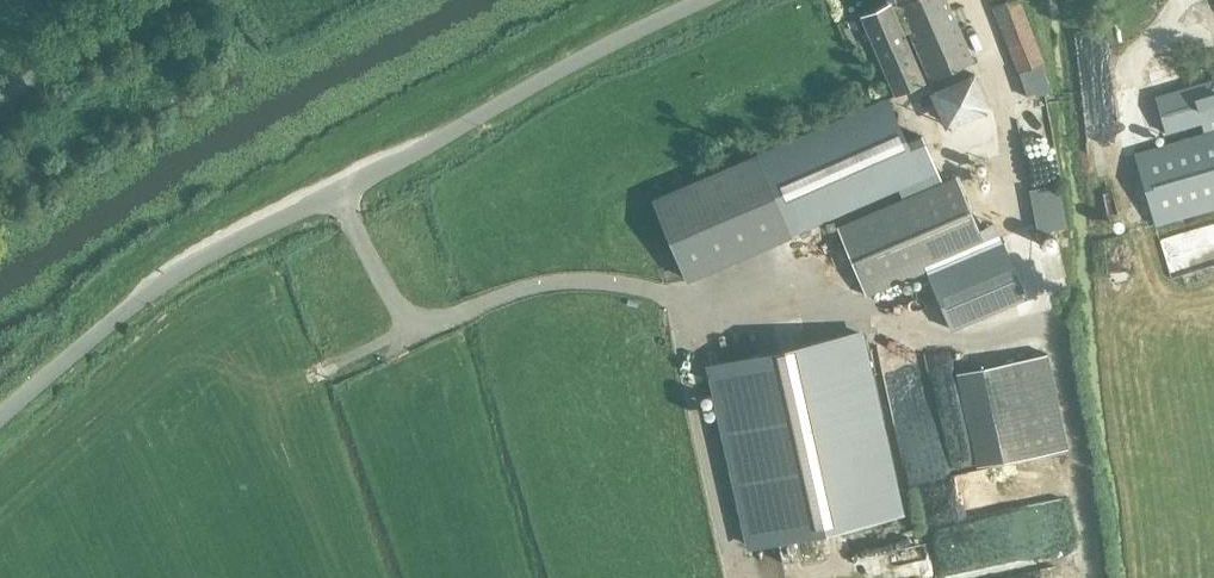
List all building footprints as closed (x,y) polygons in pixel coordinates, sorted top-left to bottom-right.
[(909,31),(931,80),(973,61),(946,0),(896,0),(897,3),(909,31)] [(1050,90),(1042,63),(1044,62),(1020,0),(1006,0),(993,5),(1029,97),(1050,90)] [(909,31),(897,3),(891,6),(890,6),(862,17),(896,95),(924,82),(903,33),(909,31)] [(1083,41),(1085,109),(1114,108),(1112,41),(1083,41)] [(979,69),(932,88),(946,125),(993,107),(979,69)] [(1213,206),(1213,79),(1155,95),(1166,133),(1202,122),(1206,132),(1135,153),(1156,223),(1213,206)] [(689,279),(922,177),(888,98),(655,201),(689,279)] [(837,227),(866,295),(985,244),(956,176),(837,227)] [(1038,233),(1065,228),(1056,184),(1029,190),(1038,233)] [(1000,237),(985,244),(926,269),(951,328),(1026,297),(1000,237)] [(751,546),(899,513),(859,332),(711,365),(751,546)] [(1046,354),(1009,362),(957,373),(978,467),(1066,447),(1046,354)]
